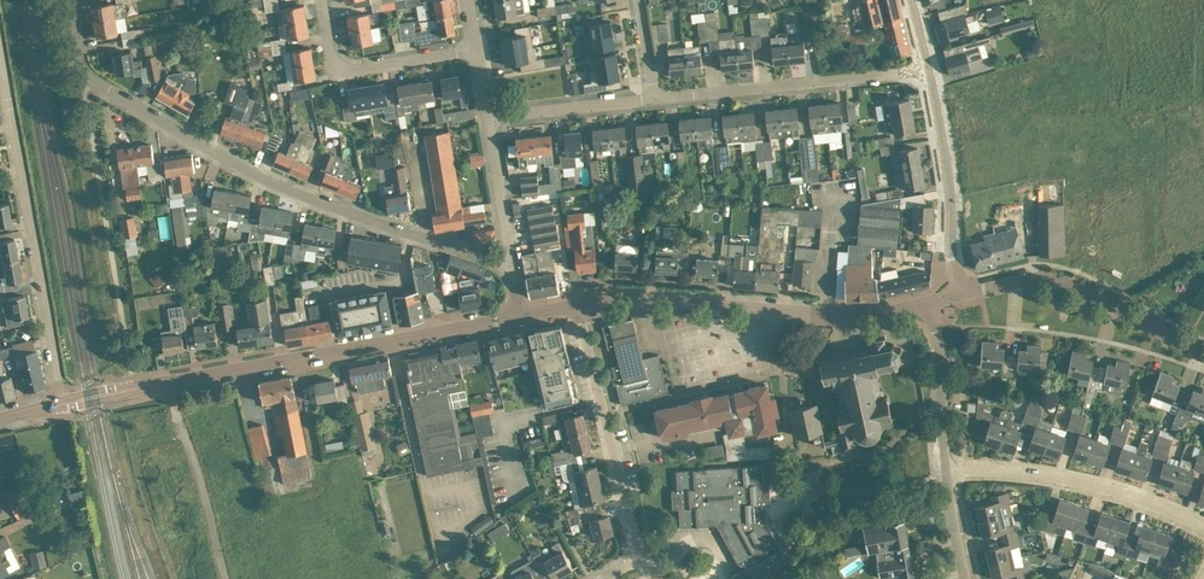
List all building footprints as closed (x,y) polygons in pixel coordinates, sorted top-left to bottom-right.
[(131,0),(117,0),(117,2),(92,6),(92,7),(93,6),(95,21),(126,16),(124,3),(131,1),(131,0)] [(421,0),(395,0),(397,8),(422,4),(421,0)] [(426,7),(428,18),(437,17),(453,14),(451,0),(427,0),(424,0),(425,7),(426,7)] [(498,17),(518,13),(526,12),(524,0),(502,0),(496,1),(498,17)] [(556,5),(555,0),(547,0),(547,6),(537,8),(538,16),(557,13),(556,5)] [(782,5),(779,0),(772,0),(770,1),(776,9),(782,5)] [(817,5),(811,6),(813,27),(823,26),(821,0),(816,0),(817,5)] [(884,23),(903,17),(899,0),(858,0),(865,27),(884,23)] [(267,12),(275,11),(280,10),(279,9),(278,2),(265,4),(267,12)] [(382,2),(372,4),(373,12),(383,10),(382,2)] [(574,2),(556,5),(557,13),(575,11),(574,2)] [(969,32),(967,24),(968,24),(968,23),(967,23),(967,22),(974,20),(973,14),(965,16),(964,14),(967,13),(965,3),(950,7),(950,8),(951,8),(953,16),(941,20),(943,20),(943,22),(935,25),(941,42),(950,39),(950,37),(969,32)] [(293,6),(284,7),(286,23),(307,20),(305,4),(293,6)] [(813,27),(811,6),(811,4),(806,5),(801,5),(803,32),(813,31),(813,27)] [(835,25),(831,4),(826,5),(829,26),(835,25)] [(992,9),(996,22),(1005,20),(1001,6),(992,9)] [(769,17),(769,11),(758,12),(761,36),(769,35),(767,17),(769,17)] [(348,16),(351,31),(371,27),(369,12),(348,16)] [(761,36),(758,12),(749,13),(752,37),(761,36)] [(413,21),(400,23),(403,41),(415,39),(416,43),(443,39),(442,34),(456,32),(453,14),(437,17),(439,25),(439,27),(423,30),(415,31),(413,21)] [(116,18),(126,16),(95,21),(97,36),(97,37),(119,33),(116,18)] [(203,26),(201,16),(194,18),(196,28),(203,26)] [(244,18),(247,32),(255,30),(252,17),(244,18)] [(893,58),(912,53),(903,17),(884,23),(893,58)] [(1002,33),(1034,24),(1032,18),(1001,27),(1002,33)] [(307,20),(286,23),(289,38),(298,37),(310,35),(307,20)] [(590,23),(592,37),(613,33),(611,20),(590,23)] [(707,21),(710,41),(718,40),(716,20),(707,21)] [(699,42),(710,41),(707,21),(697,22),(699,42)] [(400,23),(388,25),(390,34),(393,33),(394,42),(403,41),(400,23)] [(667,23),(659,23),(661,41),(669,40),(667,23)] [(189,27),(179,29),(171,30),(173,40),(191,36),(189,27)] [(374,42),(371,27),(351,31),(353,45),(374,42)] [(145,28),(122,31),(123,39),(147,35),(145,28)] [(844,36),(845,39),(819,47),(823,58),(868,44),(864,30),(844,36)] [(796,31),(787,32),(790,62),(806,60),(803,33),(797,34),(796,31)] [(790,62),(787,32),(776,33),(776,36),(772,37),(773,46),(772,46),(774,64),(790,62)] [(613,33),(592,37),(594,50),(616,47),(613,33)] [(526,34),(502,38),(504,51),(534,46),(528,47),(526,34)] [(959,53),(945,57),(948,66),(946,67),(947,72),(950,72),(951,75),(971,69),(969,61),(983,57),(979,45),(992,41),(990,35),(957,45),(959,53)] [(1100,54),(1123,49),(1120,35),(1097,41),(1100,54)] [(244,38),(247,48),(257,46),(255,36),(244,38)] [(737,50),(736,50),(735,37),(719,39),(722,69),(739,67),(737,50)] [(129,47),(142,45),(141,38),(128,39),(129,47)] [(285,45),(284,38),(281,39),(264,42),(257,43),(259,50),(272,47),(285,45)] [(739,67),(755,66),(755,65),(751,39),(745,39),(747,48),(737,50),(739,67)] [(154,43),(145,45),(151,80),(160,79),(154,43)] [(684,46),(687,73),(703,71),(700,44),(684,46)] [(285,45),(272,47),(273,54),(283,52),(285,67),(314,62),(312,47),(290,50),(287,51),(285,45)] [(534,46),(504,51),(506,64),(520,62),(522,70),(537,68),(534,46)] [(687,73),(684,46),(668,48),(671,75),(687,73)] [(1037,47),(1026,50),(1029,59),(1040,55),(1037,47)] [(1103,67),(1126,61),(1123,49),(1100,54),(1103,67)] [(132,51),(127,52),(115,54),(118,74),(135,71),(134,68),(143,67),(142,59),(134,60),(132,51)] [(595,55),(597,68),(618,65),(616,52),(595,55)] [(252,68),(262,65),(259,56),(249,60),(252,68)] [(554,65),(552,56),(545,57),(546,66),(554,65)] [(1126,61),(1103,67),(1106,80),(1129,74),(1126,61)] [(317,78),(314,62),(285,67),(288,81),(278,82),(279,90),(293,88),(292,82),(317,78)] [(1023,69),(1026,79),(1048,73),(1045,64),(1046,63),(1022,68),(1023,69)] [(609,80),(621,78),(618,65),(597,68),(590,69),(592,81),(584,83),(585,92),(610,88),(609,80)] [(173,105),(190,75),(182,71),(169,73),(163,85),(156,96),(173,105)] [(1048,73),(1026,79),(1028,89),(1050,83),(1048,73)] [(1109,92),(1132,87),(1129,74),(1106,80),(1109,92)] [(187,96),(189,92),(197,92),(196,77),(190,77),(190,75),(173,105),(188,114),(196,101),(187,96)] [(460,95),(462,107),(468,106),(468,104),(469,104),(470,103),(470,102),(467,85),(461,86),(459,75),(442,78),(444,90),(445,97),(460,95)] [(415,82),(420,109),(427,108),(426,100),(435,98),(434,91),(432,79),(415,82)] [(144,81),(139,90),(146,94),(151,85),(144,81)] [(985,90),(982,81),(967,85),(968,87),(969,86),(970,92),(969,92),(969,93),(954,97),(957,111),(982,105),(979,91),(985,90)] [(384,82),(367,85),(370,106),(384,104),(386,118),(395,117),(396,124),(400,123),(399,115),(395,90),(386,92),(384,82)] [(395,90),(399,115),(405,114),(405,111),(420,109),(415,82),(398,85),(399,91),(395,92),(395,90)] [(1050,83),(1028,89),(1030,98),(1030,99),(1053,93),(1053,92),(1052,93),(1050,83)] [(370,106),(367,85),(349,88),(350,98),(342,99),(345,120),(358,118),(356,108),(370,106)] [(1112,105),(1135,99),(1132,87),(1109,92),(1112,105)] [(292,101),(299,100),(298,89),(290,91),(292,101)] [(227,115),(225,122),(221,133),(242,140),(257,99),(238,92),(234,104),(246,108),(241,120),(227,115)] [(1053,93),(1030,99),(1033,108),(1055,103),(1053,93)] [(268,130),(255,125),(263,102),(257,99),(242,140),(261,147),(268,130)] [(891,109),(892,117),(912,113),(910,99),(883,103),(884,110),(891,109)] [(1112,105),(1116,118),(1139,112),(1135,99),(1112,105)] [(825,104),(828,131),(843,130),(842,121),(840,102),(825,104)] [(855,102),(847,103),(849,124),(857,123),(855,102)] [(1033,108),(1035,118),(1057,113),(1055,103),(1033,108)] [(825,104),(810,105),(812,124),(813,124),(813,133),(828,131),(825,104)] [(985,118),(982,105),(957,111),(960,125),(976,121),(976,122),(977,121),(979,127),(978,127),(978,129),(993,125),(991,116),(985,118)] [(437,123),(444,121),(443,113),(442,107),(435,108),(437,123)] [(454,111),(443,113),(444,121),(456,119),(476,116),(474,107),(454,111)] [(782,108),(785,136),(800,134),(799,126),(799,125),(797,107),(782,108)] [(782,108),(766,110),(769,129),(770,137),(785,136),(782,108)] [(754,111),(739,113),(742,141),(751,140),(756,139),(755,131),(756,131),(754,111)] [(742,141),(739,113),(723,115),(725,134),(727,133),(728,142),(734,141),(742,141)] [(892,117),(885,118),(888,133),(915,129),(912,113),(892,117)] [(1060,123),(1057,113),(1035,118),(1038,128),(1060,123)] [(711,116),(696,118),(699,146),(713,144),(712,135),(713,135),(711,116)] [(689,138),(697,137),(698,146),(699,146),(696,118),(680,119),(682,138),(683,138),(684,147),(690,146),(689,138)] [(668,121),(652,122),(655,142),(663,141),(664,149),(670,148),(669,140),(670,140),(668,121)] [(1118,126),(1121,140),(1144,134),(1141,121),(1118,126)] [(299,134),(296,142),(302,145),(291,171),(307,179),(313,165),(306,162),(311,149),(312,149),(317,137),(301,130),(300,122),(293,123),(295,133),(299,134)] [(647,151),(656,150),(654,142),(655,142),(652,122),(637,124),(639,143),(640,143),(641,152),(647,151)] [(1039,138),(1063,132),(1062,132),(1060,123),(1038,128),(1040,137),(1039,138)] [(624,126),(609,127),(611,146),(620,145),(621,154),(627,153),(626,145),(627,145),(624,126)] [(609,127),(594,129),(596,148),(597,156),(603,155),(602,147),(611,146),(609,127)] [(465,226),(465,223),(462,206),(449,131),(425,134),(438,211),(432,212),(436,231),(465,226)] [(564,132),(565,143),(559,143),(561,167),(576,166),(575,154),(582,153),(582,151),(583,151),(581,133),(580,133),(579,131),(564,132)] [(852,154),(849,132),(842,133),(844,155),(852,154)] [(1042,148),(1065,142),(1062,133),(1063,133),(1063,132),(1039,138),(1040,138),(1042,148)] [(265,149),(275,153),(281,136),(272,133),(265,149)] [(533,136),(536,162),(545,161),(545,165),(554,164),(553,151),(552,146),(551,134),(533,136)] [(1124,152),(1147,147),(1144,134),(1121,140),(1124,152)] [(876,147),(894,144),(893,135),(875,138),(876,147)] [(536,162),(533,136),(517,137),(520,167),(529,166),(529,171),(537,170),(536,162)] [(806,136),(798,137),(802,176),(789,177),(790,184),(813,181),(811,168),(810,168),(806,136)] [(818,167),(815,143),(814,136),(806,136),(810,168),(811,168),(818,167)] [(293,140),(287,154),(279,150),(273,164),(291,171),(302,145),(296,142),(293,140)] [(771,140),(763,141),(766,167),(768,186),(773,185),(771,159),(773,159),(772,140),(771,140)] [(855,141),(856,150),(866,149),(864,140),(855,141)] [(758,168),(766,167),(763,141),(755,142),(757,160),(758,160),(758,168)] [(1067,152),(1065,142),(1042,148),(1045,157),(1067,152)] [(136,165),(138,165),(140,174),(149,173),(150,181),(165,179),(163,161),(155,162),(152,143),(133,146),(136,165)] [(894,144),(876,147),(876,148),(880,147),(881,155),(896,152),(894,144)] [(728,145),(720,146),(722,164),(730,163),(729,145),(728,145)] [(118,149),(120,167),(122,177),(132,176),(133,187),(126,187),(128,199),(143,197),(140,174),(138,165),(136,165),(133,146),(118,149)] [(712,147),(714,165),(722,164),(720,146),(712,147)] [(921,166),(918,147),(899,150),(902,169),(921,166)] [(1124,152),(1127,165),(1150,159),(1147,147),(1124,152)] [(330,170),(330,172),(327,171),(326,173),(321,184),(339,191),(349,165),(342,162),(344,157),(337,154),(328,150),(321,166),(330,170)] [(688,168),(686,150),(677,151),(679,169),(688,168)] [(1069,162),(1067,152),(1045,157),(1047,167),(1047,168),(1070,162),(1069,162)] [(192,153),(179,155),(187,206),(198,204),(199,212),(206,211),(205,203),(204,193),(193,195),(190,173),(195,172),(192,153)] [(394,153),(376,155),(378,168),(396,165),(394,153)] [(471,156),(473,166),(485,164),(483,153),(471,156)] [(644,191),(644,187),(646,186),(642,154),(641,154),(634,155),(639,192),(644,191)] [(169,185),(178,247),(177,247),(178,256),(193,254),(187,206),(179,155),(165,156),(167,176),(178,174),(178,177),(174,178),(175,184),(169,185)] [(639,192),(634,155),(626,156),(629,188),(633,188),(633,193),(639,192)] [(598,159),(590,160),(594,192),(604,191),(603,176),(600,176),(598,159)] [(1130,178),(1153,172),(1150,159),(1127,165),(1130,178)] [(349,165),(339,191),(356,198),(361,183),(351,179),(355,168),(349,165)] [(924,185),(921,166),(902,169),(905,188),(924,185)] [(411,209),(409,197),(408,191),(407,191),(403,167),(393,168),(396,193),(387,194),(390,213),(411,209)] [(848,169),(849,177),(856,176),(855,168),(848,169)] [(864,168),(857,169),(860,184),(866,182),(864,168)] [(1153,172),(1130,178),(1133,190),(1156,185),(1153,172)] [(540,193),(539,183),(538,174),(521,176),(523,196),(540,193)] [(562,191),(561,181),(551,182),(539,183),(540,193),(562,191)] [(869,197),(866,182),(860,184),(863,198),(869,197)] [(1156,185),(1133,190),(1137,204),(1159,198),(1156,185)] [(875,193),(877,200),(904,196),(902,187),(890,190),(875,193)] [(219,215),(229,217),(233,191),(215,188),(213,205),(205,203),(206,211),(208,224),(217,226),(219,215)] [(237,228),(251,231),(252,231),(254,218),(247,217),(247,212),(249,212),(252,194),(233,191),(229,217),(229,219),(238,220),(237,228)] [(856,243),(856,245),(865,246),(897,249),(901,207),(915,206),(913,229),(920,229),(932,230),(933,205),(927,205),(925,192),(904,196),(877,200),(862,203),(856,243)] [(607,199),(594,200),(597,227),(609,225),(607,199)] [(11,224),(8,202),(0,204),(0,226),(11,224)] [(169,207),(169,202),(162,203),(163,211),(170,210),(169,207)] [(526,276),(527,281),(530,297),(560,291),(556,271),(551,249),(560,242),(552,203),(538,206),(535,207),(528,209),(536,251),(522,254),(527,276),(526,276)] [(1064,204),(1063,204),(1039,204),(1040,255),(1065,254),(1064,204)] [(472,212),(470,205),(462,206),(465,223),(474,222),(475,228),(473,229),(476,246),(497,242),(495,225),(488,226),(485,210),(472,212)] [(780,270),(783,236),(777,235),(778,223),(798,224),(800,208),(763,205),(759,256),(758,268),(780,270)] [(251,231),(250,240),(258,238),(258,240),(265,239),(267,232),(274,233),(278,209),(263,206),(261,219),(254,218),(252,231),(251,231)] [(823,209),(815,208),(813,226),(821,226),(823,209)] [(284,262),(292,260),(295,243),(298,229),(291,228),(293,211),(278,209),(274,233),(288,236),(284,262)] [(596,257),(592,224),(586,224),(585,212),(569,213),(570,226),(565,227),(567,242),(575,241),(578,269),(579,269),(579,271),(597,269),(596,257)] [(158,216),(159,240),(170,239),(169,215),(158,216)] [(135,217),(121,220),(124,238),(126,238),(128,255),(139,253),(136,236),(138,236),(135,217)] [(997,263),(1025,256),(1016,220),(993,226),(995,232),(984,235),(985,240),(971,244),(977,268),(997,264),(997,263)] [(307,249),(317,250),(321,226),(306,223),(303,244),(295,243),(292,260),(300,262),(300,258),(306,259),(307,249)] [(660,238),(661,225),(651,224),(650,238),(651,238),(658,238),(660,238)] [(337,228),(321,226),(317,250),(317,254),(326,255),(326,252),(332,253),(333,247),(337,228)] [(668,231),(668,239),(678,240),(678,232),(668,231)] [(350,250),(345,249),(347,261),(398,269),(403,244),(352,236),(350,250)] [(0,240),(0,244),(3,262),(18,259),(14,238),(0,240)] [(212,245),(211,238),(201,239),(202,246),(212,245)] [(733,285),(756,287),(758,268),(759,256),(747,254),(748,244),(730,242),(729,256),(736,256),(735,269),(733,285)] [(617,243),(616,255),(615,267),(637,269),(638,253),(632,253),(632,244),(617,243)] [(879,297),(875,278),(871,279),(871,263),(872,263),(872,258),(865,258),(865,246),(856,245),(856,243),(849,243),(848,250),(847,264),(846,264),(846,278),(845,278),(845,299),(879,298),(879,297)] [(796,246),(793,283),(799,283),(799,281),(811,282),(813,261),(817,261),(818,248),(796,246)] [(348,266),(347,260),(347,261),(345,249),(345,251),(337,253),(339,268),(348,266)] [(409,255),(412,267),(424,264),(421,252),(409,255)] [(451,254),(447,267),(446,270),(459,275),(460,272),(474,277),(461,280),(460,290),(459,290),(462,310),(484,306),(480,286),(482,279),(486,267),(451,254)] [(657,254),(656,258),(655,270),(678,272),(679,260),(679,256),(657,254)] [(263,269),(260,255),(251,257),(254,271),(263,269)] [(697,258),(697,261),(696,273),(718,274),(719,262),(719,259),(697,258)] [(6,276),(7,283),(21,280),(18,259),(3,262),(0,262),(0,277),(6,276)] [(282,263),(274,265),(276,278),(284,276),(282,263)] [(263,266),(267,285),(276,284),(273,264),(263,266)] [(435,288),(430,264),(413,268),(417,290),(417,291),(394,295),(394,297),(395,297),(400,322),(400,323),(401,323),(423,318),(424,319),(425,318),(425,317),(424,317),(424,316),(424,315),(431,314),(432,314),(429,299),(421,301),(419,291),(435,288)] [(779,289),(780,270),(758,268),(756,287),(779,289)] [(881,278),(875,278),(879,297),(930,285),(931,272),(921,271),(899,276),(897,268),(881,271),(881,278)] [(158,286),(168,278),(160,269),(150,277),(158,286)] [(310,270),(299,272),(301,279),(311,277),(310,270)] [(1194,299),(1203,306),(1203,283),(1194,299)] [(392,323),(386,290),(331,300),(338,333),(360,329),(360,330),(370,328),(370,327),(392,323)] [(10,297),(6,298),(5,291),(0,292),(0,300),(1,300),(3,313),(12,311),(13,318),(28,316),(24,294),(9,297),(10,297)] [(260,342),(274,340),(271,321),(270,321),(266,298),(256,300),(260,324),(256,325),(258,332),(259,332),(260,342)] [(256,300),(247,301),(251,325),(247,326),(250,344),(260,342),(259,332),(258,332),(256,325),(260,324),(256,300)] [(312,322),(308,322),(311,341),(311,340),(334,336),(333,330),(328,302),(309,305),(312,322)] [(224,330),(234,328),(229,303),(219,305),(224,330)] [(170,315),(184,313),(183,304),(169,306),(170,315)] [(183,308),(184,314),(187,331),(195,330),(198,346),(218,343),(215,322),(194,325),(193,316),(199,315),(197,305),(183,308)] [(308,322),(305,308),(298,309),(280,312),(283,328),(286,328),(289,345),(311,341),(308,322)] [(172,329),(162,331),(165,352),(185,349),(182,334),(188,333),(187,331),(184,314),(170,317),(172,328),(172,329)] [(643,358),(643,355),(634,318),(635,318),(634,317),(609,323),(609,324),(603,326),(608,349),(616,347),(620,363),(612,365),(622,404),(669,393),(659,354),(643,358)] [(529,331),(548,407),(580,399),(561,325),(555,326),(555,325),(535,328),(536,330),(529,331)] [(532,361),(525,332),(525,330),(488,340),(495,370),(532,361)] [(824,441),(825,442),(827,455),(858,449),(856,441),(860,440),(859,438),(860,438),(865,439),(865,442),(867,442),(874,440),(875,440),(881,435),(882,434),(884,427),(884,425),(893,423),(888,401),(890,399),(889,396),(887,395),(884,396),(878,373),(879,372),(891,369),(898,368),(899,367),(904,360),(904,358),(903,349),(902,348),(894,343),(892,343),(886,344),(885,339),(886,337),(885,336),(883,338),(871,341),(872,347),(838,355),(839,357),(820,361),(823,373),(824,379),(821,379),(821,381),(824,380),(825,383),(827,383),(826,380),(834,378),(834,380),(833,380),(830,384),(831,388),(834,390),(839,389),(840,397),(838,397),(839,406),(835,407),(835,409),(837,409),(840,426),(839,426),(839,428),(841,428),(842,433),(835,434),(836,439),(824,441)] [(44,385),(32,338),(12,344),(24,390),(44,385)] [(462,366),(471,404),(483,402),(477,373),(471,374),(469,361),(482,358),(480,351),(478,339),(456,343),(457,346),(461,366),(462,366)] [(981,365),(993,366),(1003,367),(1003,374),(1010,374),(1011,354),(1004,354),(1004,348),(996,347),(997,342),(983,340),(981,365)] [(1011,354),(1010,374),(1017,375),(1017,368),(1039,369),(1038,373),(1046,374),(1047,351),(1041,351),(1042,345),(1028,344),(1027,349),(1019,349),(1019,355),(1011,354)] [(429,475),(483,463),(482,455),(474,457),(469,433),(458,436),(452,408),(471,404),(462,366),(461,366),(457,346),(447,348),(446,345),(441,346),(441,345),(418,350),(418,351),(410,353),(411,358),(406,359),(411,380),(408,380),(410,392),(420,435),(429,475)] [(1068,374),(1089,378),(1085,394),(1093,396),(1095,387),(1099,366),(1092,365),(1093,360),(1086,358),(1087,352),(1073,350),(1070,361),(1068,374)] [(389,356),(349,364),(353,381),(357,381),(359,393),(386,387),(383,376),(392,374),(398,405),(402,404),(395,373),(392,374),(389,356)] [(0,358),(0,399),(15,395),(10,375),(5,377),(0,358)] [(1099,366),(1095,387),(1102,389),(1104,381),(1126,386),(1128,374),(1131,362),(1117,359),(1116,364),(1108,363),(1107,368),(1099,366)] [(1143,379),(1151,382),(1154,373),(1147,370),(1143,379)] [(1169,411),(1176,413),(1177,414),(1185,391),(1178,389),(1180,384),(1172,381),(1174,376),(1161,371),(1149,403),(1159,407),(1162,397),(1173,401),(1169,411)] [(281,412),(274,414),(278,435),(284,434),(288,454),(279,456),(284,483),(312,477),(292,375),(275,378),(281,412)] [(281,412),(275,378),(260,381),(263,401),(264,401),(266,407),(272,406),(274,414),(281,412)] [(335,379),(315,382),(319,400),(332,398),(334,405),(348,402),(344,383),(336,385),(335,379)] [(749,387),(749,389),(736,392),(735,391),(735,392),(736,397),(730,398),(729,393),(728,393),(728,394),(677,405),(678,408),(672,410),(671,406),(657,409),(662,430),(663,437),(689,431),(688,428),(728,419),(731,432),(723,433),(727,448),(727,459),(771,456),(770,445),(747,447),(744,432),(758,429),(758,431),(776,427),(767,384),(749,387)] [(1191,417),(1194,409),(1203,413),(1203,387),(1201,392),(1193,389),(1192,394),(1185,391),(1177,414),(1176,413),(1169,430),(1176,433),(1179,423),(1191,418),(1191,417)] [(1091,408),(1093,396),(1085,394),(1083,406),(1091,408)] [(350,401),(361,450),(378,446),(369,411),(364,412),(361,399),(360,399),(350,401)] [(483,402),(471,404),(473,414),(490,410),(494,409),(492,400),(483,402)] [(984,441),(999,446),(1008,418),(1010,411),(1004,409),(1001,410),(999,416),(983,411),(986,402),(984,402),(978,402),(977,409),(977,417),(991,421),(984,441)] [(815,444),(825,442),(824,441),(819,415),(816,403),(792,408),(794,420),(798,434),(813,432),(815,444)] [(968,403),(967,410),(975,411),(976,403),(968,403)] [(1074,430),(1080,414),(1079,414),(1081,408),(1074,405),(1067,428),(1074,430)] [(1029,447),(1044,452),(1053,425),(1053,423),(1039,418),(1043,408),(1036,406),(1035,409),(1030,423),(1036,425),(1033,435),(1029,447)] [(1030,423),(1035,409),(1027,407),(1023,421),(1030,423)] [(473,414),(475,422),(491,418),(490,411),(473,414)] [(563,437),(588,431),(583,413),(561,419),(559,412),(547,415),(543,416),(545,424),(559,420),(561,428),(563,437)] [(1080,414),(1074,430),(1081,432),(1086,416),(1080,414)] [(493,426),(491,418),(475,422),(476,429),(493,426)] [(1023,423),(1008,418),(999,446),(1014,451),(1023,423)] [(1117,444),(1125,420),(1124,420),(1121,427),(1114,425),(1109,442),(1117,444)] [(1125,420),(1117,444),(1124,446),(1131,422),(1125,420)] [(265,424),(248,428),(255,457),(272,453),(265,424)] [(1066,436),(1065,436),(1067,429),(1053,425),(1044,452),(1059,456),(1066,436)] [(493,426),(476,429),(478,437),(483,436),(494,433),(493,426)] [(1157,433),(1151,455),(1159,457),(1167,431),(1160,429),(1159,434),(1157,433)] [(547,459),(549,467),(571,461),(569,454),(592,448),(588,431),(563,437),(565,445),(566,447),(561,449),(561,450),(562,455),(554,457),(547,459)] [(1159,457),(1166,459),(1173,433),(1167,431),(1159,457)] [(16,447),(12,432),(0,435),(0,451),(16,447)] [(762,443),(768,442),(766,432),(760,434),(762,443)] [(1073,455),(1089,459),(1095,439),(1080,434),(1073,455)] [(1110,443),(1095,439),(1089,459),(1103,464),(1110,443)] [(344,449),(343,440),(326,443),(328,452),(344,449)] [(359,440),(350,441),(352,448),(360,446),(359,440)] [(397,444),(402,454),(411,450),(406,440),(397,444)] [(1145,478),(1152,457),(1145,455),(1149,442),(1141,440),(1137,452),(1130,473),(1145,478)] [(710,445),(712,455),(724,452),(722,443),(710,445)] [(1115,468),(1130,473),(1137,452),(1122,447),(1115,468)] [(1203,462),(1203,448),(1200,447),(1193,468),(1201,471),(1203,462)] [(1181,458),(1181,460),(1179,466),(1164,461),(1158,482),(1173,486),(1182,458),(1181,458)] [(1194,470),(1190,469),(1193,461),(1182,458),(1173,486),(1187,491),(1194,470)] [(596,465),(574,471),(573,468),(571,461),(549,467),(550,470),(552,473),(558,471),(558,472),(562,471),(564,478),(565,480),(569,481),(576,479),(579,478),(581,487),(600,481),(596,465)] [(696,469),(696,468),(677,470),(677,477),(678,489),(672,489),(673,508),(679,508),(680,527),(700,525),(699,520),(719,519),(723,526),(719,528),(742,569),(732,575),(734,578),(777,578),(778,578),(775,573),(791,564),(767,521),(765,501),(771,501),(770,481),(764,482),(763,463),(743,464),(743,466),(732,467),(732,466),(707,468),(707,469),(696,469)] [(566,510),(568,517),(586,513),(583,503),(605,498),(600,481),(581,487),(571,489),(575,508),(566,510)] [(84,488),(69,492),(72,505),(87,502),(84,488)] [(1012,513),(1010,503),(1008,492),(991,496),(992,502),(976,506),(977,507),(980,521),(1004,515),(1012,513)] [(23,493),(9,500),(16,516),(30,509),(23,493)] [(1048,515),(1044,527),(1055,531),(1057,523),(1067,526),(1074,503),(1061,499),(1060,498),(1054,517),(1048,515)] [(1075,538),(1085,541),(1089,528),(1083,526),(1089,508),(1088,507),(1088,508),(1074,503),(1067,526),(1078,529),(1075,538)] [(586,513),(568,517),(570,524),(580,522),(581,526),(586,525),(589,534),(595,533),(596,536),(613,532),(609,515),(604,516),(602,509),(586,513)] [(1108,539),(1107,542),(1115,516),(1102,512),(1101,512),(1095,530),(1089,528),(1085,541),(1096,545),(1099,536),(1108,539)] [(1004,538),(1017,534),(1012,513),(1004,515),(980,521),(983,534),(983,535),(1002,531),(1004,538)] [(495,521),(490,514),(471,528),(476,534),(495,521)] [(801,517),(801,519),(802,523),(816,520),(815,514),(801,517)] [(1126,554),(1126,555),(1131,542),(1124,539),(1130,521),(1129,520),(1129,521),(1115,516),(1107,542),(1106,545),(1116,548),(1114,555),(1124,558),(1126,554)] [(868,552),(875,551),(893,548),(893,547),(909,543),(904,519),(863,528),(868,552)] [(381,523),(384,533),(391,532),(389,521),(381,523)] [(501,524),(506,533),(511,530),(505,521),(501,524)] [(1140,549),(1150,553),(1157,530),(1143,525),(1137,544),(1131,542),(1126,555),(1137,558),(1140,549)] [(1170,534),(1157,530),(1150,553),(1160,556),(1157,565),(1168,568),(1172,555),(1165,553),(1171,534),(1170,534)] [(1017,534),(1004,538),(1005,544),(986,548),(986,549),(987,549),(990,563),(1013,557),(1011,547),(1020,545),(1017,534)] [(8,572),(5,565),(9,562),(3,548),(10,545),(5,535),(0,537),(0,575),(8,572)] [(473,544),(477,552),(484,548),(479,540),(473,544)] [(541,551),(540,552),(537,546),(531,549),(537,564),(543,573),(550,570),(555,578),(573,568),(559,542),(552,545),(557,554),(546,560),(541,551)] [(909,544),(909,543),(893,547),(893,548),(875,551),(880,577),(888,576),(889,578),(915,578),(909,544)] [(516,578),(541,578),(545,577),(543,573),(537,564),(531,549),(531,550),(532,553),(528,556),(530,561),(519,566),(524,574),(516,578)] [(43,550),(30,553),(33,568),(46,565),(43,550)] [(1062,555),(1055,553),(1053,561),(1060,563),(1062,555)] [(1028,576),(1025,565),(1024,566),(1022,555),(1013,557),(990,563),(993,577),(993,578),(1012,573),(1014,578),(1016,578),(1028,576)] [(1058,571),(1065,578),(1067,578),(1073,567),(1060,570),(1058,571)]
